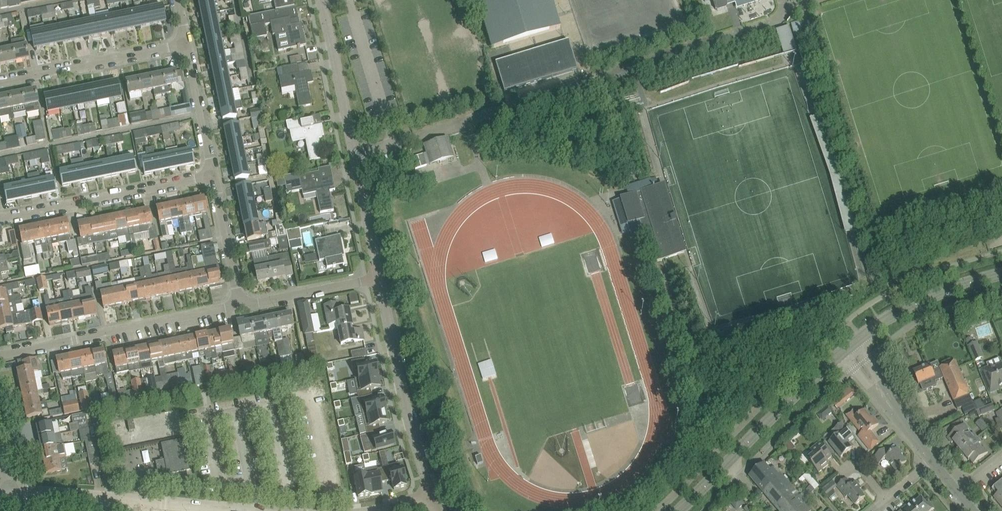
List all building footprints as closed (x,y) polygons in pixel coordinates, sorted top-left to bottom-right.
[(0,1),(0,9),(9,7),(9,6),(8,0),(0,0),(0,1)] [(120,15),(123,15),(121,3),(134,1),(133,0),(117,0),(118,3),(120,15)] [(202,15),(215,13),(212,0),(210,0),(199,2),(202,15)] [(270,1),(274,0),(277,10),(295,6),(293,0),(270,0),(270,1)] [(492,49),(561,28),(552,0),(477,0),(492,49)] [(716,9),(718,11),(726,8),(727,5),(727,3),(736,0),(713,0),(716,9)] [(80,1),(67,3),(68,10),(74,9),(75,13),(82,12),(80,1)] [(67,3),(54,6),(55,13),(68,10),(67,3)] [(40,8),(42,16),(43,20),(56,18),(55,13),(54,6),(40,8)] [(166,22),(163,6),(149,9),(152,24),(162,22),(166,22)] [(279,51),(290,49),(306,46),(301,23),(299,24),(296,7),(279,10),(281,17),(276,18),(274,11),(248,16),(253,40),(267,37),(265,25),(271,24),(273,35),(276,35),(279,51)] [(149,9),(136,12),(139,27),(142,27),(142,26),(152,24),(149,9)] [(96,14),(97,20),(100,35),(110,33),(113,32),(110,17),(109,11),(96,14)] [(136,12),(123,15),(126,29),(136,27),(136,28),(139,27),(136,12)] [(202,15),(204,28),(218,26),(224,25),(222,12),(215,14),(215,13),(202,15)] [(9,27),(8,23),(6,15),(0,16),(0,29),(9,27)] [(110,17),(113,32),(116,32),(116,31),(126,29),(123,15),(120,15),(110,17)] [(97,20),(84,22),(87,38),(90,37),(100,35),(97,20)] [(84,22),(71,25),(74,40),(84,38),(87,38),(84,22)] [(792,24),(795,35),(801,33),(799,22),(792,24)] [(58,28),(61,43),(64,42),(74,40),(71,25),(58,28)] [(204,28),(207,41),(220,39),(218,26),(204,28)] [(783,55),(797,52),(791,26),(777,29),(783,55)] [(45,30),(48,45),(58,43),(59,44),(61,43),(58,28),(45,30)] [(48,45),(45,30),(31,33),(35,48),(38,48),(38,47),(48,45)] [(234,44),(235,50),(243,48),(240,35),(230,37),(231,44),(234,44)] [(207,41),(210,54),(223,52),(220,39),(207,41)] [(495,62),(501,82),(504,92),(562,74),(562,73),(577,68),(569,40),(554,45),(495,62)] [(26,45),(13,48),(16,62),(29,59),(26,45)] [(0,51),(0,52),(3,64),(16,62),(13,48),(0,51)] [(236,54),(231,55),(232,57),(233,63),(236,63),(245,61),(243,48),(235,50),(236,54)] [(210,54),(212,67),(226,64),(226,65),(233,63),(232,57),(225,58),(224,51),(223,52),(210,54)] [(302,63),(300,55),(290,58),(291,65),(302,63)] [(245,61),(236,63),(237,70),(239,69),(240,75),(248,74),(245,61)] [(212,67),(215,80),(228,78),(226,65),(226,64),(212,67)] [(281,68),(283,77),(279,78),(282,89),(295,87),(299,108),(312,105),(307,79),(311,78),(310,73),(311,72),(300,74),(298,64),(281,68)] [(175,71),(163,73),(166,87),(167,94),(173,93),(172,86),(178,85),(177,80),(183,78),(182,71),(176,72),(175,71)] [(163,73),(151,76),(154,90),(166,87),(163,73)] [(151,76),(139,78),(141,92),(154,90),(151,76)] [(215,80),(218,93),(231,90),(231,91),(239,89),(236,76),(228,78),(215,80)] [(141,92),(139,78),(126,81),(129,95),(130,101),(143,99),(141,92)] [(118,82),(106,85),(109,99),(121,96),(118,82)] [(184,105),(170,108),(172,116),(192,112),(186,83),(182,84),(187,105),(184,105)] [(106,85),(94,87),(97,102),(97,101),(98,107),(110,104),(109,99),(106,85)] [(94,87),(82,90),(85,104),(97,102),(94,87)] [(22,92),(25,106),(27,114),(40,111),(36,89),(22,92)] [(70,92),(73,106),(74,112),(86,109),(85,104),(82,90),(70,92)] [(218,93),(220,106),(233,103),(231,91),(231,90),(218,93)] [(22,92),(9,95),(12,109),(25,106),(22,92)] [(61,109),(73,106),(70,92),(58,95),(61,109)] [(2,124),(10,122),(10,121),(15,120),(12,109),(9,95),(0,97),(0,115),(2,124)] [(48,112),(61,109),(58,95),(45,97),(48,112)] [(151,112),(146,113),(147,121),(159,119),(156,107),(155,102),(149,103),(151,112)] [(233,103),(220,106),(223,119),(233,117),(236,117),(235,110),(242,109),(241,102),(233,103)] [(158,107),(156,107),(159,119),(172,116),(170,108),(158,111),(158,107)] [(251,111),(252,118),(263,116),(263,115),(262,109),(255,110),(251,111)] [(88,119),(89,125),(91,133),(103,131),(100,117),(99,112),(96,113),(97,117),(88,119)] [(106,115),(100,117),(103,131),(115,128),(113,120),(108,121),(106,115)] [(119,119),(113,120),(115,128),(130,125),(128,115),(118,117),(119,119)] [(258,129),(259,134),(266,133),(263,116),(252,118),(254,129),(258,129)] [(288,130),(290,131),(292,142),(306,140),(310,161),(323,158),(319,138),(322,138),(321,131),(323,131),(322,124),(314,126),(312,116),(286,122),(288,130)] [(29,122),(32,137),(33,144),(38,143),(37,141),(46,140),(42,125),(36,126),(35,121),(29,122)] [(66,138),(65,130),(61,130),(61,129),(52,131),(51,124),(50,125),(49,121),(47,121),(50,141),(54,140),(54,141),(66,138)] [(76,124),(77,127),(79,136),(91,133),(89,125),(84,126),(83,123),(76,124)] [(224,127),(227,141),(246,137),(243,123),(224,127)] [(173,124),(161,127),(163,139),(164,141),(171,140),(170,136),(175,134),(175,132),(173,124)] [(16,127),(17,136),(19,139),(27,137),(25,125),(16,127)] [(151,137),(149,129),(134,132),(137,145),(146,143),(146,138),(151,137)] [(129,133),(116,136),(118,144),(123,143),(124,145),(133,143),(131,132),(129,133)] [(266,133),(259,134),(253,135),(254,141),(260,140),(261,145),(268,144),(266,133)] [(5,139),(5,143),(7,151),(21,148),(19,139),(17,136),(5,139)] [(104,138),(107,151),(108,158),(113,157),(112,148),(116,148),(115,145),(118,144),(116,136),(104,138)] [(230,154),(243,151),(249,150),(246,137),(227,141),(230,154)] [(454,157),(450,145),(448,137),(424,145),(427,156),(430,165),(454,157)] [(92,140),(94,149),(94,153),(100,152),(98,140),(98,139),(92,140)] [(80,143),(68,145),(69,153),(75,152),(75,154),(82,153),(82,152),(80,143)] [(69,153),(68,145),(55,148),(57,156),(69,153)] [(166,150),(166,152),(170,169),(182,167),(179,153),(178,147),(166,150)] [(155,158),(154,154),(153,148),(146,150),(148,159),(142,160),(145,174),(158,172),(155,158)] [(35,152),(37,160),(41,160),(42,164),(49,163),(47,150),(35,152)] [(191,150),(179,153),(182,167),(194,164),(191,150)] [(230,154),(233,167),(246,164),(243,151),(230,154)] [(31,162),(37,160),(35,152),(29,153),(23,154),(23,155),(25,163),(31,162)] [(166,152),(154,154),(155,158),(158,172),(170,169),(166,152)] [(17,156),(11,157),(13,165),(19,164),(17,156)] [(11,157),(0,159),(0,182),(1,185),(5,185),(2,173),(10,172),(9,166),(13,165),(11,157)] [(133,157),(121,160),(124,174),(136,171),(133,157)] [(83,161),(84,162),(85,167),(88,181),(100,179),(97,165),(95,158),(83,161)] [(121,160),(109,162),(112,176),(124,174),(121,160)] [(73,169),(73,170),(75,184),(88,181),(85,167),(84,162),(72,165),(73,169)] [(109,162),(97,165),(100,179),(112,176),(109,162)] [(246,164),(233,167),(235,180),(249,177),(246,164)] [(75,184),(73,170),(60,172),(63,186),(75,184)] [(299,174),(293,176),(294,183),(300,182),(303,195),(316,192),(320,214),(334,211),(329,191),(333,190),(331,185),(334,184),(332,177),(321,180),(320,172),(300,176),(299,174)] [(40,177),(41,181),(44,195),(56,193),(53,178),(48,180),(47,176),(40,177)] [(640,182),(632,184),(626,186),(628,195),(620,197),(623,205),(622,206),(628,224),(636,222),(636,221),(640,219),(641,220),(644,223),(645,222),(646,224),(646,226),(674,217),(664,183),(653,187),(650,178),(640,182)] [(41,181),(29,183),(32,197),(44,195),(41,181)] [(29,183),(17,186),(20,200),(32,197),(29,183)] [(237,188),(239,201),(253,198),(250,185),(237,188)] [(20,200),(17,186),(4,188),(7,202),(20,200)] [(272,195),(265,196),(267,209),(275,207),(272,195)] [(204,198),(192,200),(195,216),(196,220),(203,219),(205,228),(210,227),(204,198)] [(239,201),(242,214),(256,211),(253,198),(239,201)] [(192,200),(181,203),(184,218),(187,233),(192,232),(189,217),(195,216),(192,200)] [(181,203),(169,205),(172,221),(173,226),(179,225),(181,234),(187,233),(184,218),(181,203)] [(172,221),(169,205),(157,208),(160,223),(163,238),(170,237),(168,227),(173,226),(172,221)] [(273,215),(272,208),(263,210),(264,217),(273,215)] [(149,209),(137,212),(140,227),(142,234),(149,232),(151,241),(154,240),(156,251),(161,250),(155,226),(153,227),(151,219),(149,209)] [(242,214),(245,227),(258,224),(265,223),(262,210),(256,211),(242,214)] [(125,214),(131,242),(132,247),(137,247),(134,235),(142,234),(140,227),(137,212),(125,214)] [(125,214),(114,216),(117,232),(118,238),(126,237),(127,243),(131,242),(125,214)] [(114,216),(102,219),(105,235),(106,240),(106,241),(108,247),(112,246),(111,239),(112,239),(110,233),(117,232),(114,216)] [(685,252),(674,217),(646,226),(643,227),(644,230),(650,251),(654,261),(664,258),(681,253),(685,252)] [(102,219),(90,221),(93,237),(95,244),(106,241),(106,240),(105,235),(102,219)] [(275,227),(278,238),(287,236),(286,231),(284,219),(277,220),(278,226),(275,227)] [(67,220),(55,222),(59,244),(67,242),(69,253),(74,252),(75,257),(79,257),(75,240),(70,241),(70,235),(67,220)] [(93,237),(90,221),(78,224),(82,245),(87,244),(87,245),(95,244),(93,237)] [(55,222),(43,225),(46,240),(50,258),(54,257),(52,246),(59,244),(55,222)] [(266,223),(265,223),(245,227),(247,240),(261,238),(261,236),(268,235),(266,223)] [(43,225),(32,227),(35,244),(36,248),(42,246),(45,260),(50,259),(50,258),(46,240),(43,225)] [(35,244),(32,227),(20,230),(22,240),(23,244),(21,244),(24,261),(32,259),(29,245),(35,244)] [(286,231),(287,236),(290,249),(290,250),(302,248),(301,240),(302,240),(300,229),(286,231)] [(211,230),(201,232),(199,232),(201,242),(213,240),(211,230)] [(320,260),(326,259),(327,268),(344,264),(342,256),(344,256),(340,235),(316,240),(320,260)] [(287,236),(278,238),(280,251),(290,249),(287,236)] [(270,240),(263,241),(265,250),(271,249),(270,240)] [(265,250),(263,241),(248,244),(250,253),(265,250)] [(201,246),(205,264),(206,271),(218,269),(213,244),(201,246)] [(13,260),(20,258),(18,252),(18,251),(14,252),(12,255),(13,260)] [(97,256),(98,263),(110,260),(109,253),(97,256)] [(288,254),(278,256),(282,278),(285,277),(293,275),(288,254)] [(189,269),(182,270),(183,276),(186,291),(198,289),(195,273),(191,257),(191,255),(187,256),(189,269)] [(197,256),(191,257),(195,273),(198,289),(210,287),(206,271),(205,264),(199,265),(197,256)] [(278,256),(267,258),(271,280),(282,278),(278,256)] [(271,280),(267,258),(254,261),(258,283),(271,280)] [(3,282),(1,274),(8,272),(6,261),(0,262),(0,283),(3,282)] [(128,261),(119,263),(121,270),(130,268),(128,261)] [(168,263),(169,265),(171,278),(174,294),(186,291),(183,276),(182,270),(182,269),(176,270),(174,262),(168,263)] [(121,270),(119,263),(109,265),(111,272),(121,270)] [(96,267),(98,275),(109,273),(107,265),(96,267)] [(158,275),(159,281),(163,296),(174,294),(171,278),(169,265),(164,266),(165,274),(158,275)] [(32,266),(24,268),(26,277),(33,276),(32,266)] [(150,266),(145,268),(148,283),(151,299),(163,296),(159,281),(153,282),(150,266)] [(141,278),(135,279),(136,285),(139,301),(151,299),(148,283),(145,268),(140,269),(141,278)] [(90,269),(76,272),(78,279),(92,277),(90,269)] [(220,276),(218,269),(206,271),(210,287),(210,289),(218,288),(218,285),(222,284),(220,276)] [(78,281),(78,279),(76,272),(67,274),(68,281),(71,280),(72,282),(78,281)] [(53,280),(52,276),(37,279),(39,291),(48,289),(47,281),(53,280)] [(116,306),(113,290),(107,291),(106,286),(104,286),(103,279),(98,280),(99,287),(100,287),(101,293),(104,308),(116,306)] [(135,279),(123,282),(124,288),(128,303),(139,301),(136,285),(135,279)] [(25,282),(26,289),(36,287),(35,280),(25,282)] [(111,284),(113,290),(116,306),(128,303),(124,288),(123,282),(111,284)] [(22,300),(20,295),(15,296),(13,291),(20,289),(18,283),(0,287),(0,305),(22,300)] [(85,288),(86,295),(81,296),(85,318),(97,316),(94,302),(91,287),(85,288)] [(72,291),(68,292),(71,307),(73,320),(85,318),(82,304),(81,296),(74,297),(72,291)] [(66,307),(59,309),(62,323),(73,320),(71,307),(68,292),(63,293),(66,307)] [(357,294),(349,296),(351,304),(358,302),(357,294)] [(62,323),(59,309),(57,301),(50,302),(49,296),(44,297),(47,311),(50,325),(62,323)] [(18,314),(16,306),(22,305),(22,300),(0,305),(0,317),(18,314)] [(305,335),(314,333),(307,301),(299,303),(305,335)] [(330,330),(338,329),(353,326),(349,309),(340,311),(338,303),(325,306),(328,324),(330,330)] [(0,317),(0,330),(6,328),(7,334),(14,332),(13,327),(20,325),(19,319),(31,316),(32,323),(43,321),(41,310),(35,311),(18,314),(0,317)] [(291,313),(277,316),(280,330),(280,329),(294,327),(291,313)] [(286,357),(282,340),(280,329),(280,330),(277,316),(264,318),(267,332),(273,331),(275,342),(276,342),(279,358),(280,358),(286,357)] [(269,339),(267,332),(264,318),(251,321),(254,335),(255,335),(256,341),(256,342),(269,339)] [(242,344),(256,341),(255,335),(254,335),(251,321),(245,322),(244,320),(238,321),(242,344)] [(353,326),(338,329),(341,345),(364,340),(362,330),(352,332),(351,326),(353,326)] [(231,329),(219,332),(222,348),(223,353),(235,351),(231,329)] [(219,332),(207,334),(212,358),(212,360),(218,359),(216,350),(222,348),(219,332)] [(207,334),(195,337),(199,353),(200,358),(206,356),(206,359),(212,358),(207,334)] [(195,337),(183,339),(187,355),(188,361),(193,360),(192,354),(199,353),(195,337)] [(967,340),(976,361),(985,358),(978,342),(974,344),(972,338),(967,340)] [(183,339),(172,341),(175,358),(176,363),(188,361),(187,355),(183,339)] [(291,355),(288,339),(282,340),(286,357),(291,355)] [(172,341),(160,344),(165,366),(176,363),(175,358),(172,341)] [(155,378),(156,380),(158,391),(170,388),(167,375),(165,366),(160,344),(148,346),(152,362),(158,361),(161,377),(155,378)] [(153,367),(152,362),(148,346),(137,349),(140,365),(141,369),(153,367)] [(353,360),(368,356),(366,348),(351,352),(353,360)] [(104,349),(92,352),(97,377),(109,374),(107,365),(106,359),(104,349)] [(141,370),(141,369),(140,365),(137,349),(125,351),(128,367),(129,372),(136,370),(136,371),(141,370)] [(118,374),(129,372),(128,367),(125,351),(113,353),(116,370),(117,369),(118,374)] [(83,370),(84,375),(86,382),(98,380),(97,377),(92,352),(80,354),(84,370),(83,370)] [(73,377),(84,375),(83,370),(84,370),(80,354),(69,356),(72,372),(73,377)] [(295,357),(297,364),(297,365),(300,364),(304,360),(303,354),(299,354),(295,357)] [(63,379),(73,377),(72,372),(69,356),(57,359),(59,368),(60,375),(61,375),(63,379)] [(311,361),(312,367),(322,365),(324,364),(323,358),(311,361)] [(17,371),(20,383),(35,380),(34,375),(34,373),(38,372),(36,361),(36,359),(24,362),(23,360),(17,361),(19,370),(17,371)] [(365,359),(351,362),(352,369),(357,368),(359,378),(354,379),(355,380),(378,375),(375,363),(366,365),(365,359)] [(491,360),(480,362),(483,373),(494,370),(491,360)] [(260,363),(262,371),(263,377),(273,375),(270,361),(260,363)] [(930,364),(914,371),(919,384),(921,383),(924,391),(937,385),(935,381),(944,377),(958,409),(962,417),(977,410),(973,403),(960,370),(956,361),(954,362),(940,368),(941,369),(934,372),(930,364)] [(989,368),(982,371),(987,383),(991,393),(1001,388),(1001,365),(990,370),(989,368)] [(197,382),(204,381),(202,369),(202,366),(194,368),(197,382)] [(202,369),(204,381),(205,385),(217,382),(215,373),(214,366),(202,369)] [(263,377),(262,371),(252,373),(251,368),(243,370),(246,381),(263,377)] [(178,373),(181,386),(188,384),(185,369),(178,370),(178,373)] [(227,371),(229,380),(236,379),(234,369),(227,371)] [(227,371),(215,373),(217,382),(229,380),(227,371)] [(167,375),(170,388),(181,386),(178,373),(167,375)] [(378,375),(355,380),(358,398),(372,395),(370,389),(380,387),(377,376),(378,376),(378,375)] [(155,377),(143,379),(146,393),(158,391),(156,380),(155,378),(155,377)] [(134,395),(133,391),(127,392),(126,389),(120,390),(118,378),(115,378),(120,402),(135,399),(134,395)] [(131,381),(133,391),(134,395),(146,393),(143,379),(141,380),(141,379),(131,381)] [(20,383),(22,395),(38,392),(51,389),(50,384),(36,387),(35,380),(20,383)] [(851,388),(841,395),(846,401),(856,394),(851,388)] [(22,395),(25,407),(40,403),(38,396),(51,393),(51,389),(38,392),(22,395)] [(92,408),(90,400),(89,400),(88,392),(79,394),(82,411),(91,409),(91,408),(92,408)] [(61,397),(65,415),(80,412),(77,394),(61,397)] [(109,398),(102,400),(103,406),(118,403),(116,394),(109,396),(109,398)] [(372,395),(358,398),(363,415),(386,410),(383,398),(373,401),(372,395)] [(237,397),(226,396),(226,406),(237,407),(237,397)] [(101,397),(90,400),(92,408),(103,406),(102,400),(101,397)] [(40,403),(25,407),(27,418),(42,415),(43,419),(50,418),(49,410),(47,402),(40,403)] [(993,404),(977,410),(979,416),(982,415),(995,410),(993,404)] [(823,412),(828,418),(833,414),(829,408),(823,412)] [(61,409),(52,411),(53,417),(63,415),(61,409)] [(386,410),(363,415),(367,433),(380,430),(379,424),(388,422),(385,411),(386,411),(386,410)] [(847,415),(852,422),(862,434),(859,436),(870,450),(880,442),(870,431),(879,424),(875,419),(873,421),(865,411),(859,416),(853,410),(847,415)] [(71,432),(79,430),(89,428),(86,413),(72,416),(73,422),(70,423),(71,432)] [(134,419),(127,420),(130,431),(136,430),(134,419)] [(37,427),(39,439),(54,436),(52,423),(37,427)] [(859,443),(849,431),(842,423),(835,429),(840,434),(829,442),(841,457),(859,443)] [(932,424),(927,427),(930,432),(935,429),(932,424)] [(955,450),(958,454),(975,439),(968,430),(969,429),(965,424),(956,432),(955,431),(948,438),(952,443),(954,442),(959,448),(955,450)] [(82,442),(85,441),(92,440),(89,428),(79,430),(82,442)] [(380,430),(367,433),(372,452),(394,446),(391,434),(382,436),(380,430)] [(39,439),(41,450),(57,447),(54,436),(39,439)] [(85,441),(88,453),(98,451),(96,439),(92,440),(85,441)] [(975,439),(958,454),(960,457),(964,454),(969,460),(970,459),(974,464),(988,452),(984,447),(983,448),(975,439)] [(169,481),(170,484),(189,480),(187,471),(190,471),(183,440),(162,445),(165,460),(156,462),(161,483),(169,481)] [(785,446),(791,452),(796,448),(791,441),(785,446)] [(808,459),(813,465),(819,473),(830,464),(827,460),(832,456),(826,448),(821,442),(811,450),(814,454),(808,459)] [(41,450),(44,462),(59,459),(76,456),(74,444),(65,445),(57,447),(41,450)] [(828,446),(826,448),(832,456),(834,454),(828,446)] [(890,455),(884,449),(874,457),(880,463),(886,458),(897,471),(907,463),(902,455),(903,454),(898,448),(890,455)] [(98,451),(88,453),(82,454),(83,459),(89,458),(90,465),(100,463),(98,451)] [(386,457),(380,458),(383,468),(386,482),(392,481),(394,490),(406,486),(405,481),(406,481),(402,469),(390,472),(389,466),(386,457)] [(59,459),(44,462),(46,474),(61,471),(68,470),(66,464),(60,466),(59,459)] [(750,476),(764,493),(771,486),(778,495),(786,488),(787,489),(792,485),(782,473),(777,477),(765,463),(750,476)] [(383,468),(366,472),(370,495),(371,495),(371,494),(382,492),(380,483),(386,482),(383,468)] [(366,472),(354,474),(358,497),(370,495),(366,472)] [(816,489),(820,486),(809,473),(805,477),(816,489)] [(847,479),(845,480),(837,486),(847,497),(848,496),(856,505),(866,497),(860,490),(862,489),(856,481),(852,485),(847,479)] [(1000,504),(1001,502),(1001,482),(993,490),(997,495),(994,497),(1000,504)] [(780,510),(782,510),(800,495),(797,491),(792,485),(787,489),(786,488),(778,495),(771,486),(764,493),(780,510)] [(782,510),(812,510),(813,510),(805,500),(815,491),(812,486),(801,495),(800,495),(782,510)] [(834,489),(827,495),(830,499),(835,494),(834,489)] [(911,503),(917,510),(932,510),(935,509),(930,502),(927,504),(921,498),(916,502),(914,500),(911,503)] [(911,503),(907,506),(901,510),(917,510),(911,503)]
